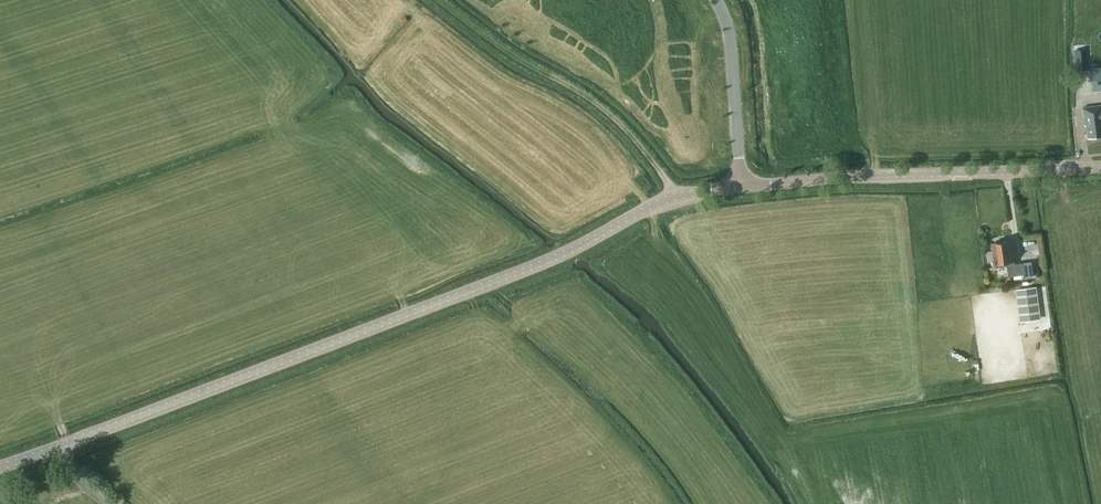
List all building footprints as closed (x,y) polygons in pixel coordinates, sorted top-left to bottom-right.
[(1084,49),(1075,50),(1077,70),(1086,69),(1084,49)] [(1091,68),(1092,76),(1093,76),(1093,83),(1092,83),(1093,91),(1100,90),(1100,68),(1091,68)] [(1082,107),(1084,125),(1086,125),(1088,138),(1100,136),(1100,105),(1082,107)] [(1011,253),(1009,240),(991,243),(992,250),(987,251),(988,259),(993,258),(995,267),(1006,265),(1008,276),(1021,274),(1022,278),(1033,276),(1031,261),(1014,263),(1013,253),(1011,253)] [(1036,287),(1016,290),(1020,321),(1040,318),(1036,287)]
